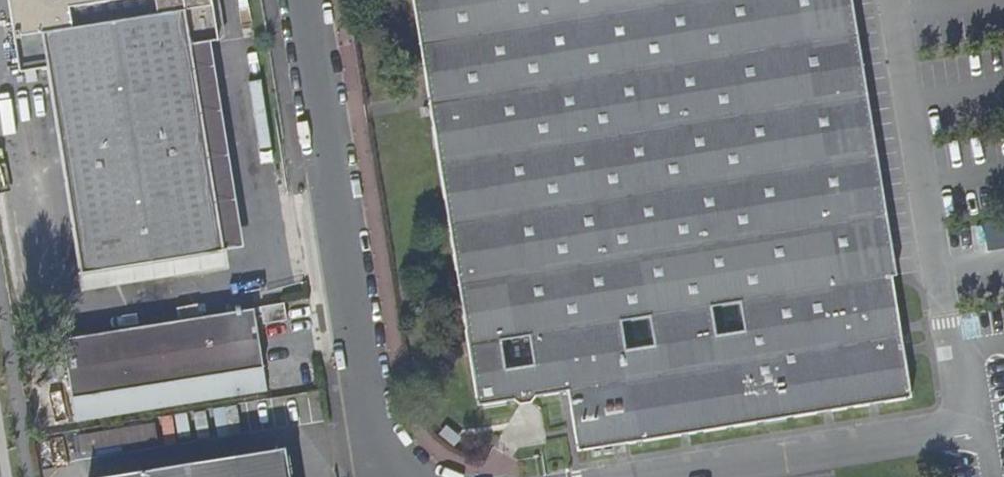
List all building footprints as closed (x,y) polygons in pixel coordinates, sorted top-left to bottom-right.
[(17,69),(43,65),(74,267),(128,259),(151,255),(224,242),(190,39),(209,36),(216,35),(210,0),(6,0),(17,69)] [(216,35),(223,35),(217,0),(210,0),(216,35)] [(474,402),(567,388),(576,450),(916,396),(897,274),(858,32),(853,0),(413,0),(474,402)] [(242,239),(209,36),(190,39),(224,242),(242,239)] [(151,255),(154,273),(227,261),(224,242),(151,255)] [(128,259),(131,277),(154,273),(151,255),(128,259)] [(128,259),(74,267),(77,286),(131,277),(128,259)] [(265,317),(267,326),(288,322),(285,304),(264,308),(265,317)] [(264,308),(254,309),(255,318),(265,317),(264,308)] [(62,352),(63,359),(257,327),(255,318),(254,309),(60,342),(62,352)] [(257,327),(63,359),(70,398),(125,389),(226,373),(263,367),(257,327)] [(226,373),(125,389),(128,412),(228,396),(226,373)] [(286,443),(86,476),(291,476),(286,443)]
